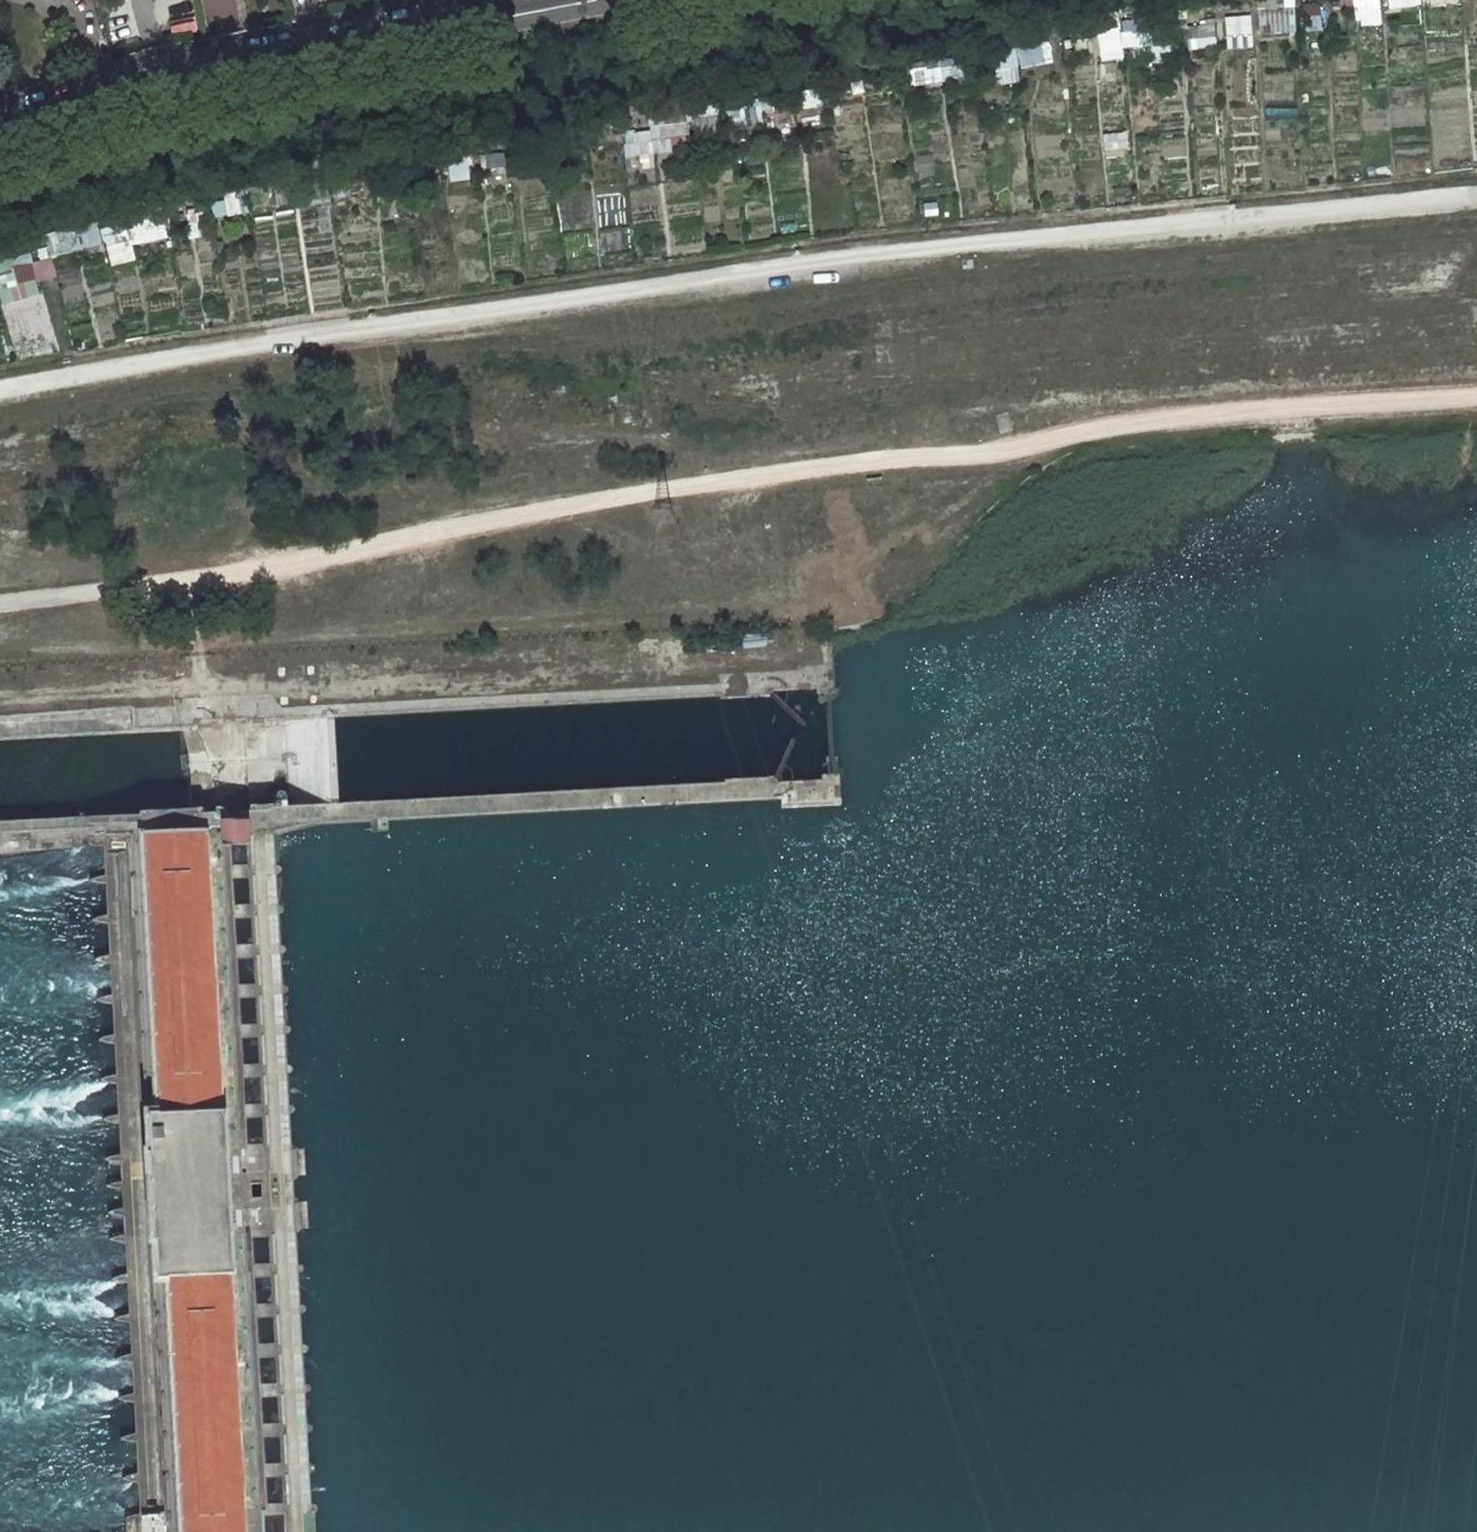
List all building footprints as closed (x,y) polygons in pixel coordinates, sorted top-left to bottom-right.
[(196,2),(169,5),(171,33),(198,31),(196,2)] [(1226,17),(1228,49),(1255,47),(1253,15),(1226,17)] [(1122,22),(1126,55),(1157,51),(1153,18),(1122,22)] [(1189,49),(1218,47),(1216,18),(1188,20),(1189,49)] [(1002,83),(1021,80),(1019,70),(1055,63),(1051,38),(996,48),(1002,83)] [(914,84),(969,81),(968,62),(913,64),(914,84)] [(771,98),(727,97),(727,121),(771,121),(771,98)] [(630,135),(632,166),(656,165),(655,153),(692,151),(690,115),(648,117),(649,134),(630,135)] [(251,213),(250,188),(226,189),(227,214),(251,213)] [(59,255),(107,245),(112,266),(138,261),(135,245),(174,236),(168,208),(54,233),(59,255)] [(14,362),(58,352),(42,281),(58,278),(54,259),(0,271),(0,298),(14,362)] [(215,1038),(219,1037),(206,829),(130,833),(131,843),(157,841),(159,868),(132,870),(133,882),(160,880),(161,908),(135,909),(136,922),(162,920),(163,948),(138,949),(139,963),(165,962),(166,989),(140,990),(141,1002),(166,1001),(169,1028),(143,1030),(144,1041),(156,1040),(159,1116),(151,1116),(159,1280),(168,1280),(180,1531),(241,1531),(228,1276),(230,1276),(222,1112),(219,1112),(215,1038)] [(259,830),(228,829),(227,853),(258,854),(259,830)] [(157,841),(131,843),(132,870),(159,868),(157,841)] [(161,908),(160,880),(133,882),(135,909),(161,908)] [(163,948),(162,920),(136,922),(138,949),(163,948)] [(166,989),(165,962),(139,963),(140,990),(166,989)] [(169,1028),(166,1001),(141,1002),(143,1030),(169,1028)]
